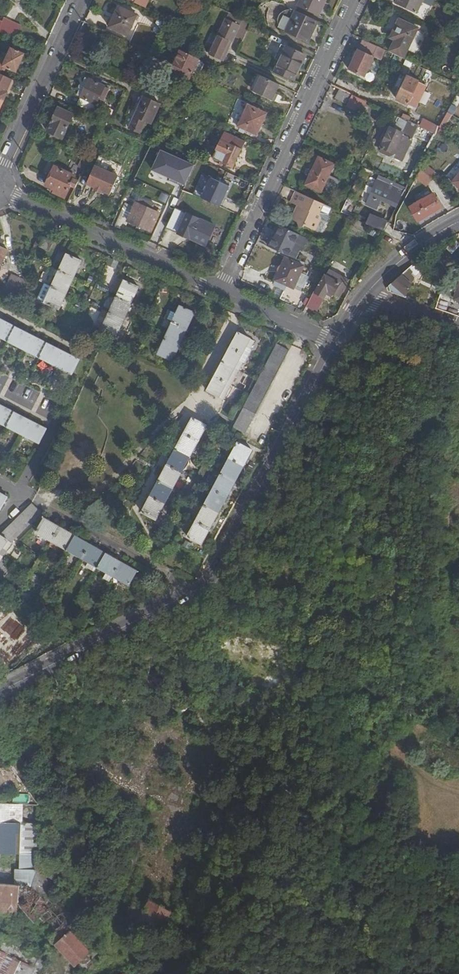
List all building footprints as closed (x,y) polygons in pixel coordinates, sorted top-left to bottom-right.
[(299,6),(319,15),(326,0),(301,0),(299,6)] [(396,4),(416,14),(423,0),(398,0),(396,4)] [(127,37),(137,16),(118,7),(108,28),(127,37)] [(288,8),(284,9),(280,12),(278,14),(277,18),(278,22),(279,25),(280,28),(282,31),(285,32),(295,11),(292,10),(288,8)] [(309,43),(319,22),(295,11),(285,32),(309,43)] [(15,38),(20,26),(3,18),(2,21),(0,20),(0,31),(15,38)] [(389,53),(403,59),(417,29),(399,20),(395,29),(391,38),(395,40),(389,53)] [(108,34),(93,27),(88,39),(102,46),(108,34)] [(220,60),(229,41),(219,36),(209,55),(220,60)] [(377,47),(363,40),(359,50),(372,57),(377,47)] [(279,62),(286,48),(282,46),(275,61),(279,62)] [(3,75),(5,71),(6,68),(8,69),(17,73),(25,54),(11,47),(5,60),(0,58),(0,73),(3,75)] [(274,73),(293,82),(304,56),(286,48),(279,62),(274,73)] [(204,65),(203,62),(173,49),(162,73),(169,76),(171,72),(189,81),(192,74),(198,76),(204,65)] [(359,50),(349,70),(364,77),(374,58),(372,57),(359,50)] [(3,100),(7,92),(6,91),(12,79),(3,75),(0,73),(0,99),(3,100)] [(425,73),(422,80),(427,82),(430,75),(425,73)] [(407,79),(401,76),(396,87),(401,89),(407,79)] [(277,95),(281,86),(263,77),(256,93),(274,102),(277,95)] [(416,109),(426,86),(407,77),(407,79),(401,89),(396,100),(416,109)] [(9,93),(15,81),(12,79),(6,91),(7,92),(9,93)] [(89,80),(86,79),(77,97),(81,99),(89,80)] [(103,102),(108,90),(104,88),(104,87),(89,80),(81,99),(77,106),(88,111),(92,104),(96,106),(98,100),(103,102)] [(163,99),(142,89),(139,96),(143,99),(129,130),(139,134),(145,122),(151,124),(163,99)] [(352,96),(340,90),(336,99),(348,105),(352,96)] [(143,99),(139,96),(124,127),(129,130),(143,99)] [(362,111),(366,102),(352,96),(348,105),(362,111)] [(256,135),(266,114),(248,106),(239,127),(256,135)] [(62,140),(73,116),(58,109),(47,133),(62,140)] [(399,118),(394,130),(404,134),(409,123),(399,118)] [(420,128),(435,135),(439,127),(423,119),(420,128)] [(433,139),(435,135),(420,128),(409,123),(404,134),(394,130),(391,128),(387,136),(381,148),(382,149),(380,152),(402,163),(417,131),(433,139)] [(233,168),(244,143),(225,134),(213,159),(233,168)] [(88,161),(91,154),(79,149),(77,155),(88,161)] [(187,183),(194,162),(159,151),(152,172),(187,183)] [(88,161),(81,158),(77,167),(84,171),(88,161)] [(321,193),(334,166),(318,158),(305,185),(321,193)] [(96,188),(101,190),(110,194),(120,175),(97,164),(87,183),(96,188)] [(70,186),(75,188),(78,182),(73,180),(74,176),(55,167),(46,186),(53,189),(56,190),(55,193),(65,198),(70,186)] [(426,188),(433,180),(421,171),(417,180),(426,188)] [(229,187),(211,178),(202,198),(220,206),(229,187)] [(140,191),(144,184),(136,180),(133,187),(140,191)] [(381,199),(398,207),(407,189),(390,181),(388,186),(378,181),(367,204),(377,208),(381,199)] [(302,194),(295,191),(290,203),(296,206),(302,194)] [(319,213),(323,204),(302,194),(296,206),(299,207),(301,208),(300,211),(299,211),(296,212),(297,221),(300,227),(305,225),(315,229),(321,218),(319,213)] [(441,208),(434,194),(410,208),(418,222),(441,208)] [(115,227),(124,231),(128,222),(151,232),(159,214),(152,211),(154,206),(139,199),(134,208),(126,204),(115,227)] [(175,208),(166,229),(187,238),(188,235),(207,244),(215,227),(175,208)] [(367,225),(380,231),(384,224),(370,218),(367,225)] [(276,224),(266,247),(296,260),(300,251),(303,252),(309,239),(276,224)] [(188,235),(187,238),(206,247),(207,244),(188,235)] [(52,243),(43,238),(39,246),(48,250),(52,243)] [(444,249),(451,255),(458,245),(458,244),(453,239),(444,249)] [(58,309),(81,260),(66,254),(44,303),(58,309)] [(286,259),(276,281),(286,286),(293,289),(303,267),(286,259)] [(391,292),(406,298),(412,286),(417,281),(412,275),(418,269),(414,264),(389,286),(391,292)] [(316,293),(315,293),(307,308),(313,311),(321,297),(324,298),(328,292),(339,298),(345,288),(336,282),(339,276),(330,272),(327,277),(325,277),(316,293)] [(6,286),(19,292),(24,280),(11,275),(6,286)] [(116,335),(138,287),(124,280),(101,329),(116,335)] [(286,286),(276,281),(274,285),(284,290),(286,286)] [(172,361),(194,312),(180,305),(157,354),(172,361)] [(79,360),(8,323),(10,320),(0,315),(0,337),(72,374),(79,360)] [(222,399),(242,363),(238,360),(245,347),(249,349),(253,341),(237,332),(207,390),(222,399)] [(245,432),(289,351),(277,345),(234,426),(245,432)] [(238,360),(242,363),(243,363),(251,349),(249,349),(245,347),(238,360)] [(46,429),(0,405),(0,423),(39,443),(46,429)] [(156,519),(206,425),(192,418),(142,512),(156,519)] [(252,450),(238,442),(187,536),(202,544),(252,450)] [(22,512),(2,532),(21,532),(32,522),(22,512)] [(136,572),(43,518),(36,532),(129,585),(136,572)] [(0,534),(0,535),(11,542),(21,532),(2,532),(0,534)] [(11,542),(0,535),(0,559),(11,542)] [(200,565),(203,558),(191,552),(187,559),(200,565)] [(152,593),(154,598),(162,594),(160,589),(152,593)] [(1,627),(9,619),(0,609),(0,626),(1,627)] [(39,807),(0,805),(0,854),(20,854),(20,869),(14,869),(15,880),(37,882),(37,869),(39,807)] [(39,869),(37,869),(37,882),(37,891),(92,956),(100,948),(82,928),(85,925),(52,891),(57,882),(54,880),(62,865),(39,851),(39,869)] [(37,882),(15,880),(14,885),(33,887),(37,891),(37,882)] [(14,885),(0,883),(0,915),(17,916),(18,903),(74,967),(79,962),(90,973),(92,973),(96,969),(97,962),(92,956),(37,891),(33,887),(14,885)] [(150,900),(146,908),(135,927),(156,939),(171,912),(150,900)] [(135,927),(146,908),(137,903),(127,922),(135,927)] [(184,919),(171,912),(156,939),(163,944),(184,919)] [(0,942),(0,973),(38,973),(44,962),(22,951),(25,945),(5,934),(3,936),(0,942)]
